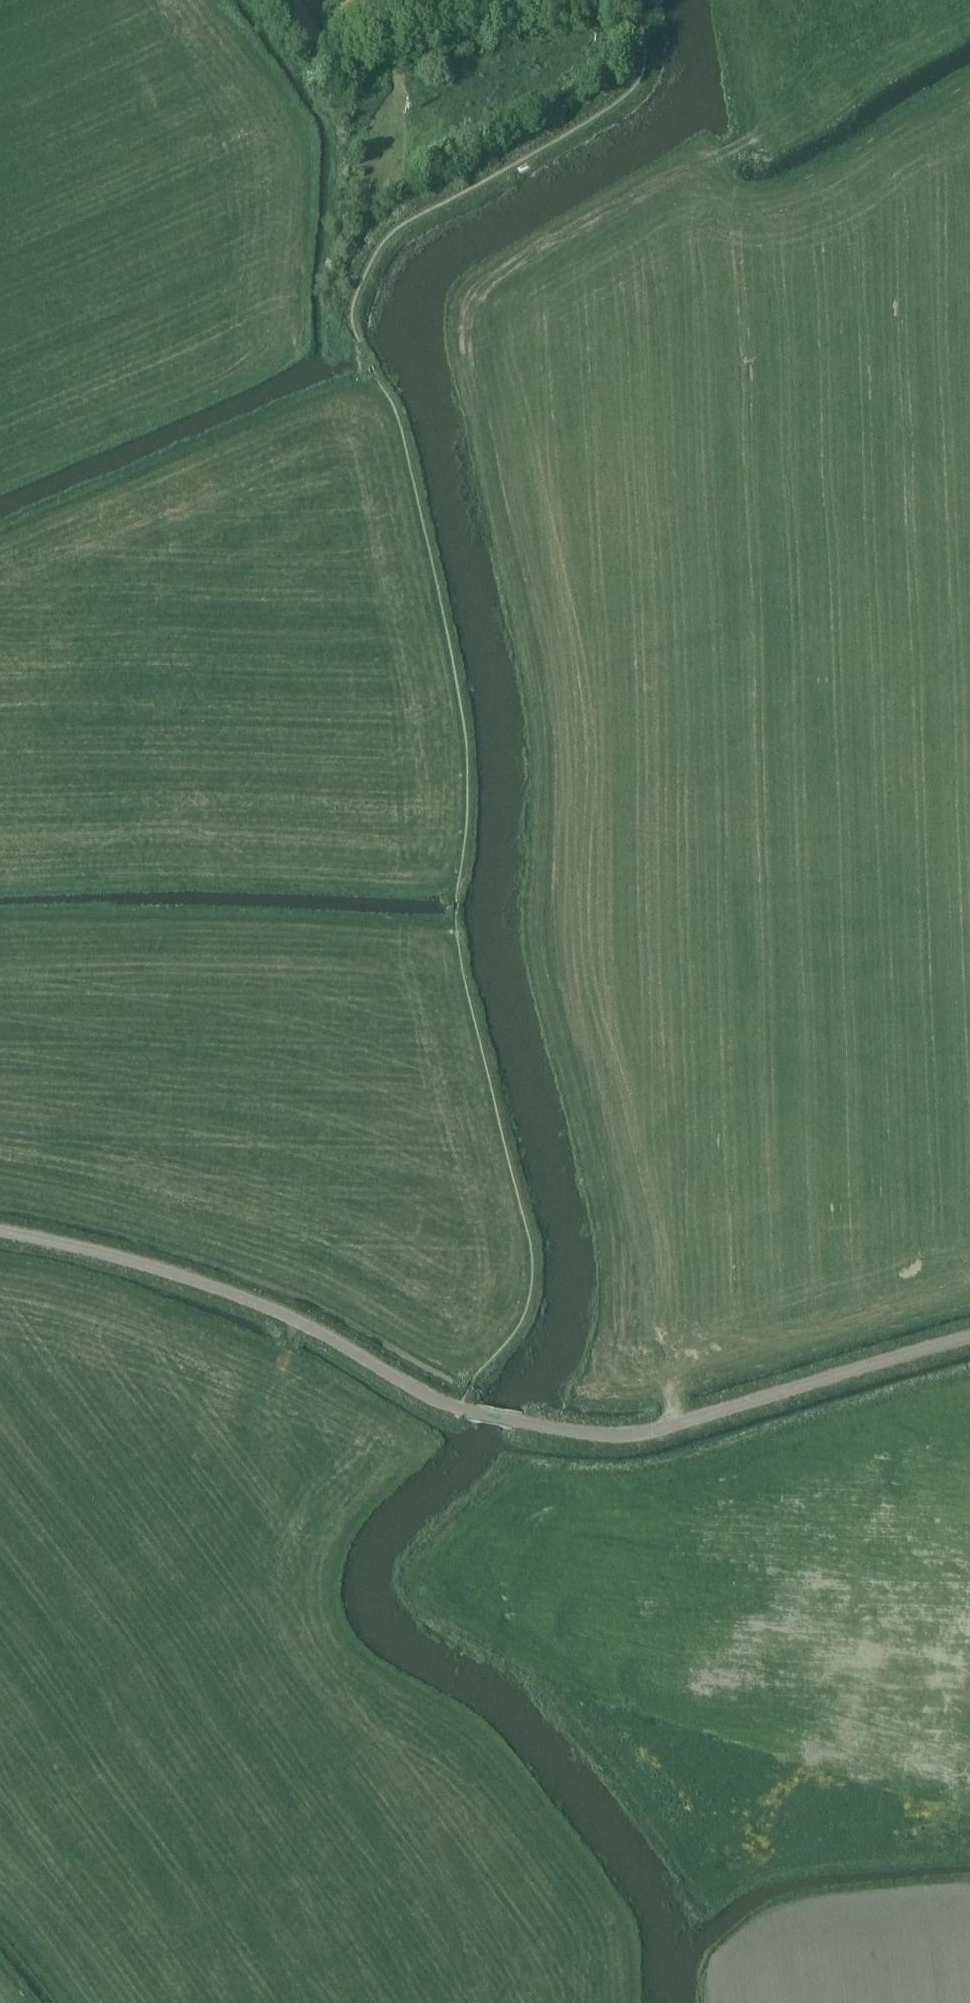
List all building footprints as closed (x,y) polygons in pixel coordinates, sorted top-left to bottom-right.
[(340,9),(363,5),(362,0),(338,0),(340,9)]
